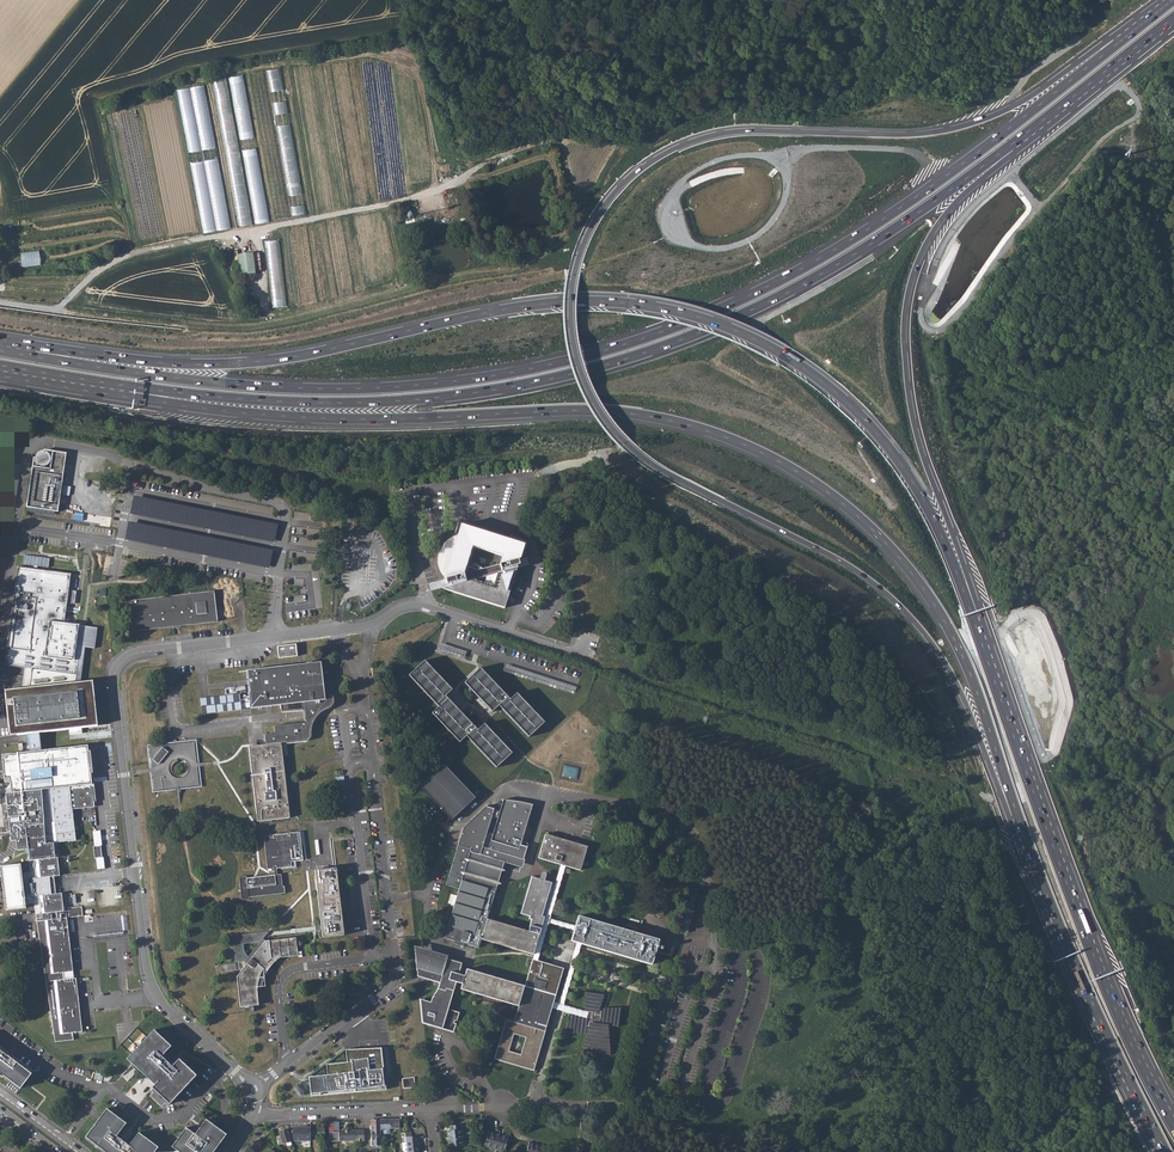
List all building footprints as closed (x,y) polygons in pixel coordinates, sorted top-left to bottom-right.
[(304,217),(280,70),(266,73),(290,219),(304,217)] [(249,75),(273,222),(287,220),(263,73),(249,75)] [(267,223),(242,77),(228,79),(252,226),(267,223)] [(249,226),(225,79),(211,82),(235,228),(249,226)] [(228,229),(203,87),(175,91),(201,234),(228,229)] [(283,309),(276,242),(261,243),(269,311),(283,309)] [(22,251),(23,265),(41,264),(40,250),(22,251)] [(240,259),(243,280),(258,278),(256,257),(240,259)] [(25,506),(56,510),(64,452),(51,450),(48,468),(31,465),(25,506)] [(42,465),(45,463),(47,461),(48,458),(48,455),(47,453),(45,451),(42,450),(39,450),(36,451),(34,453),(33,456),(33,459),(34,461),(36,464),(39,465),(42,465)] [(444,576),(444,579),(446,578),(448,585),(440,587),(505,608),(518,567),(517,564),(520,564),(518,559),(521,558),(525,544),(462,523),(458,534),(452,536),(448,539),(443,543),(439,550),(438,555),(438,563),(440,569),(444,576)] [(25,555),(24,564),(31,564),(30,567),(38,568),(39,556),(25,555)] [(518,567),(530,563),(529,556),(521,558),(518,559),(520,564),(517,564),(518,567)] [(384,559),(386,566),(396,565),(395,558),(384,559)] [(92,679),(80,681),(84,644),(94,646),(96,628),(78,625),(79,623),(64,621),(66,602),(74,603),(76,590),(68,589),(70,573),(18,566),(4,664),(24,666),(31,667),(28,694),(5,697),(9,735),(28,732),(30,750),(1,754),(5,782),(10,781),(11,792),(73,784),(75,793),(71,793),(73,808),(94,805),(94,800),(96,800),(94,783),(92,783),(91,772),(93,772),(90,749),(88,749),(87,744),(39,750),(37,731),(96,724),(92,690),(93,689),(92,679)] [(444,579),(429,582),(430,590),(440,587),(448,585),(446,578),(444,579)] [(127,601),(131,632),(213,622),(210,591),(127,601)] [(278,659),(296,657),(295,645),(277,647),(278,659)] [(465,656),(467,649),(441,645),(440,651),(465,656)] [(468,736),(498,768),(514,753),(487,723),(480,730),(448,695),(455,689),(428,659),(412,674),(441,706),(434,712),(462,742),(468,736)] [(242,710),(282,705),(283,711),(306,709),(306,714),(307,718),(307,722),(275,725),(276,733),(266,734),(267,744),(250,746),(258,821),(291,817),(282,742),(305,740),(307,739),(309,736),(309,733),(309,727),(311,720),(313,717),(317,713),(318,711),(322,709),(329,707),(332,704),(333,700),(331,696),(326,696),(322,662),(183,679),(184,685),(188,716),(215,713),(216,721),(243,718),(242,710)] [(576,685),(506,664),(503,671),(574,692),(576,685)] [(5,697),(28,694),(31,667),(24,666),(21,687),(4,689),(5,697)] [(501,706),(531,738),(547,724),(519,694),(513,700),(483,668),(467,682),(495,712),(501,706)] [(155,790),(200,785),(197,765),(195,743),(149,748),(152,770),(155,790)] [(416,807),(433,826),(438,821),(437,819),(441,816),(439,814),(444,809),(453,819),(476,797),(445,764),(421,785),(434,798),(429,803),(425,799),(416,807)] [(336,777),(340,812),(348,811),(344,776),(336,777)] [(27,901),(24,877),(54,873),(61,873),(58,855),(56,855),(55,841),(76,838),(73,808),(71,793),(75,793),(73,784),(11,792),(6,793),(12,839),(16,839),(18,847),(28,846),(31,869),(23,870),(21,861),(1,864),(6,908),(27,905),(26,901),(27,901)] [(450,904),(455,906),(445,938),(478,949),(481,939),(534,955),(555,885),(544,881),(545,878),(541,876),(539,880),(532,877),(521,913),(530,916),(529,919),(532,920),(528,931),(488,919),(497,888),(501,887),(498,883),(501,874),(505,873),(503,870),(505,864),(502,863),(504,855),(524,861),(528,848),(521,846),(522,843),(533,806),(531,805),(516,802),(504,801),(500,812),(486,808),(463,829),(446,886),(459,890),(457,897),(452,895),(450,904)] [(94,830),(96,846),(102,845),(104,845),(102,829),(94,830)] [(271,836),(264,837),(267,870),(274,869),(274,867),(276,866),(276,869),(292,867),(291,862),(303,861),(300,833),(290,834),(290,836),(289,836),(288,834),(273,836),(273,838),(271,838),(271,836)] [(539,858),(561,865),(567,867),(581,871),(588,847),(546,834),(539,858)] [(94,846),(96,858),(97,858),(103,857),(102,845),(96,846),(94,846)] [(524,861),(504,855),(502,863),(505,864),(522,869),(524,861)] [(97,858),(98,869),(106,868),(106,856),(103,857),(97,858)] [(322,930),(323,938),(344,935),(336,868),(315,870),(322,926),(319,926),(319,925),(313,926),(314,932),(320,932),(320,930),(322,930)] [(39,916),(54,1041),(74,1038),(73,1031),(83,1030),(76,975),(65,977),(64,971),(74,969),(69,934),(67,916),(58,917),(57,909),(65,908),(63,891),(56,892),(54,873),(24,877),(27,901),(35,900),(36,912),(42,911),(43,915),(39,916)] [(249,898),(285,894),(284,886),(283,887),(281,875),(277,875),(275,875),(247,879),(247,877),(239,878),(242,901),(249,900),(249,898)] [(104,882),(71,885),(73,903),(106,900),(104,882)] [(123,897),(114,898),(115,905),(124,904),(123,897)] [(69,908),(70,919),(87,917),(86,906),(69,908)] [(657,918),(659,919),(662,919),(664,916),(665,913),(664,909),(659,907),(655,909),(654,911),(654,915),(657,918)] [(127,910),(109,912),(111,930),(120,929),(120,933),(130,932),(127,910)] [(579,916),(577,926),(574,932),(572,942),(653,965),(661,940),(579,916)] [(249,1011),(251,1012),(253,1012),(254,1011),(251,1007),(257,1006),(257,993),(258,982),(260,973),(267,964),(269,966),(269,965),(276,959),(280,956),(284,954),(298,950),(297,946),(299,946),(300,947),(302,946),(303,944),(300,941),(297,942),(297,937),(266,942),(264,944),(264,942),(261,940),(267,932),(231,937),(234,964),(238,964),(239,972),(242,975),(237,982),(241,1009),(248,1008),(249,1011)] [(679,950),(682,941),(670,938),(668,946),(679,950)] [(463,963),(420,949),(421,976),(441,981),(440,987),(435,994),(432,1001),(423,998),(424,1022),(453,1031),(456,1023),(454,1023),(454,1020),(457,1020),(459,1012),(448,1009),(456,982),(463,984),(461,989),(518,1007),(524,987),(468,969),(466,976),(462,975),(464,969),(461,969),(463,963)] [(518,1007),(521,1008),(516,1023),(508,1020),(495,1060),(535,1072),(554,1009),(555,1004),(565,969),(533,960),(525,987),(524,987),(518,1007)] [(589,1012),(588,1014),(587,1018),(586,1021),(570,1015),(568,1034),(586,1033),(586,1031),(589,1031),(586,1050),(593,1050),(593,1053),(600,1053),(600,1051),(611,1052),(608,1026),(604,1025),(605,1022),(619,1027),(622,1009),(603,1009),(602,1012),(598,1011),(603,995),(586,993),(587,1011),(589,1012)] [(588,1014),(555,1004),(554,1009),(587,1018),(588,1014)] [(155,1028),(128,1057),(145,1073),(152,1074),(158,1080),(153,1086),(171,1102),(198,1073),(180,1056),(173,1064),(162,1054),(172,1044),(155,1028)] [(311,1096),(386,1089),(381,1049),(346,1054),(347,1062),(326,1064),(327,1075),(309,1076),(311,1096)] [(22,1089),(32,1075),(0,1050),(0,1072),(22,1089)] [(132,1065),(122,1075),(127,1080),(137,1070),(132,1065)] [(311,1096),(309,1076),(293,1088),(300,1097),(311,1096)] [(402,1080),(403,1090),(415,1088),(414,1078),(402,1080)] [(108,1151),(214,1151),(228,1132),(207,1117),(197,1132),(187,1125),(173,1145),(180,1150),(170,1150),(156,1151),(159,1147),(139,1132),(130,1144),(118,1135),(127,1123),(108,1108),(87,1136),(108,1151)] [(371,1120),(372,1146),(381,1146),(381,1130),(381,1119),(371,1120)] [(381,1119),(381,1130),(398,1129),(397,1119),(381,1119)] [(329,1124),(329,1134),(339,1133),(339,1131),(339,1124),(329,1124)] [(447,1131),(449,1147),(462,1146),(460,1125),(450,1127),(450,1131),(447,1131)] [(293,1128),(293,1142),(312,1141),(312,1138),(325,1137),(324,1127),(293,1128)] [(275,1138),(278,1146),(291,1142),(287,1129),(279,1131),(281,1136),(275,1138)] [(355,1131),(339,1131),(339,1133),(329,1134),(329,1142),(355,1141),(355,1131)] [(355,1141),(364,1142),(364,1131),(355,1131),(355,1141)] [(406,1151),(418,1151),(417,1137),(411,1138),(411,1132),(402,1132),(403,1138),(405,1138),(406,1151)] [(501,1151),(505,1151),(509,1138),(494,1133),(493,1137),(488,1135),(484,1147),(501,1151)] [(545,1148),(529,1142),(527,1151),(543,1151),(545,1148)]
